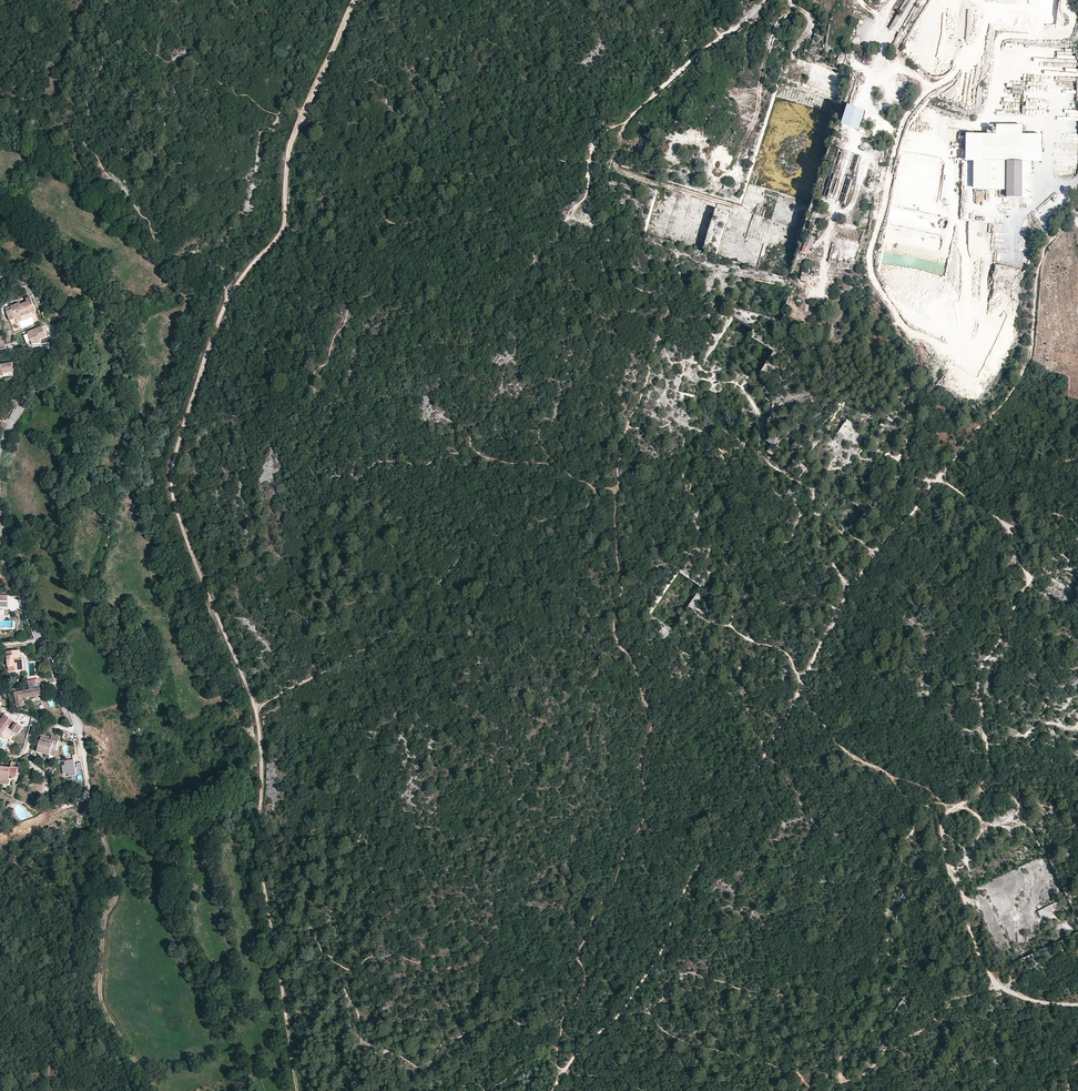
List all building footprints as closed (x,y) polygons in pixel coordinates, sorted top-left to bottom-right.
[(843,128),(858,132),(864,112),(849,107),(843,128)] [(1022,173),(1022,162),(1042,162),(1042,135),(1023,135),(1023,125),(996,125),(996,134),(966,134),(966,162),(973,162),(973,190),(1000,190),(1000,198),(1022,198),(1022,195),(1024,195),(1024,192),(1021,192),(1022,189),(1029,189),(1029,173),(1022,173)] [(827,200),(845,206),(856,171),(860,159),(860,158),(843,153),(827,200)] [(860,159),(856,171),(860,172),(864,161),(860,159)] [(723,236),(729,212),(714,208),(704,250),(709,251),(710,248),(717,250),(721,236),(723,236)] [(880,265),(885,280),(932,290),(942,282),(938,281),(938,279),(942,278),(959,282),(960,279),(964,276),(956,265),(957,263),(952,262),(947,255),(953,253),(949,247),(949,245),(948,245),(933,242),(935,233),(927,232),(926,231),(924,238),(908,235),(906,230),(895,233),(893,242),(884,245),(880,265)] [(811,250),(815,238),(808,236),(801,253),(806,255),(809,249),(811,250)] [(24,317),(39,311),(33,296),(30,298),(31,301),(22,304),(21,303),(14,305),(15,309),(9,311),(12,321),(18,319),(18,317),(23,316),(24,317)] [(40,327),(26,334),(31,346),(40,344),(38,340),(44,337),(40,327)] [(0,366),(0,378),(5,378),(4,375),(14,373),(13,364),(0,366)] [(771,446),(767,452),(773,456),(777,449),(771,446)] [(693,612),(702,594),(696,591),(687,608),(693,612)] [(1,615),(2,609),(10,609),(10,601),(0,601),(0,615),(1,615)] [(14,655),(20,654),(19,649),(7,650),(10,671),(24,670),(23,658),(21,658),(15,659),(14,655)] [(40,695),(39,689),(13,692),(15,707),(22,706),(21,698),(40,695)] [(66,705),(59,690),(51,692),(58,709),(66,705)] [(16,723),(6,716),(0,723),(0,739),(7,731),(10,733),(10,734),(14,738),(17,734),(19,736),(24,729),(19,725),(18,726),(16,725),(14,729),(12,728),(16,723)] [(53,756),(58,736),(49,734),(48,738),(39,736),(35,751),(53,756)] [(72,759),(63,760),(64,764),(61,765),(62,774),(67,773),(68,776),(76,774),(76,770),(81,769),(80,762),(76,763),(76,766),(73,767),(72,759)] [(8,778),(9,776),(15,777),(17,764),(10,763),(10,767),(0,766),(0,777),(8,778)] [(1056,900),(1036,911),(1042,922),(1056,914),(1055,911),(1060,908),(1056,900)]
